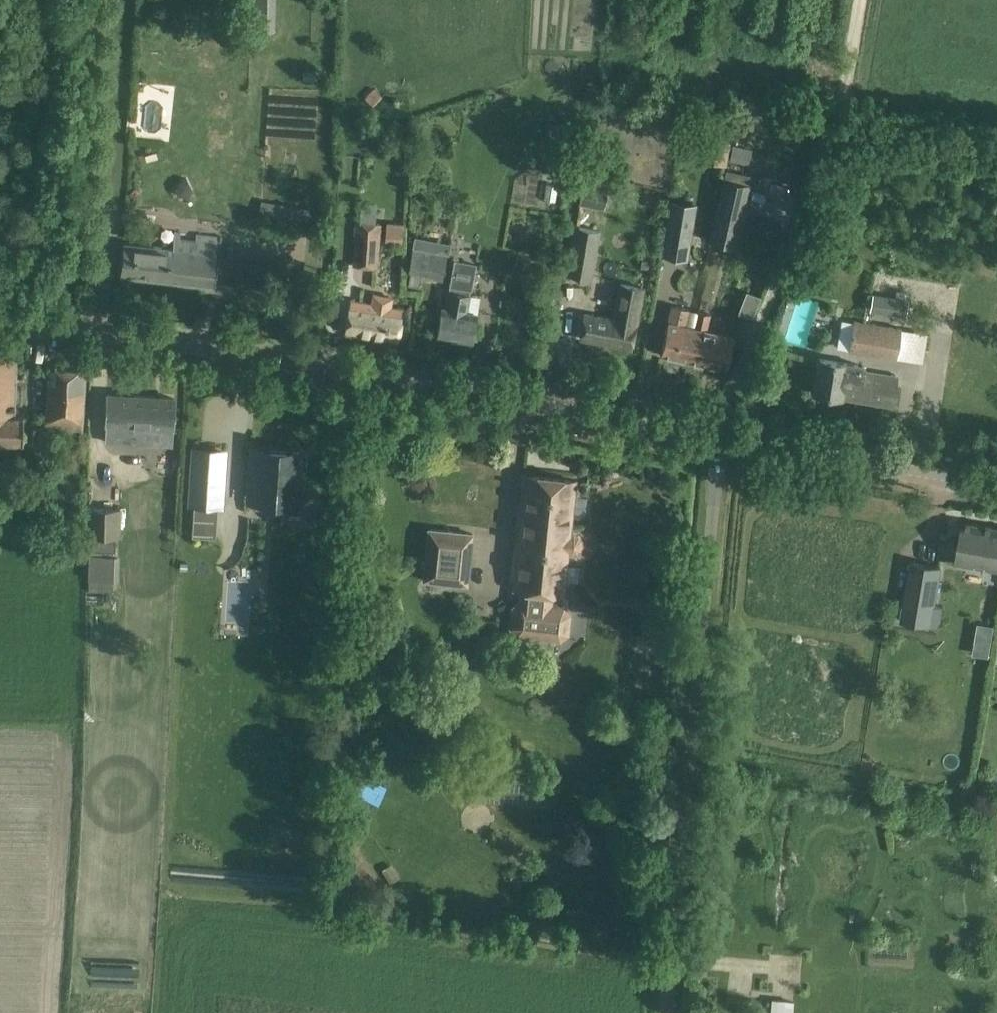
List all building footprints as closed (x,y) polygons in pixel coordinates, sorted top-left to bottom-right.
[(248,31),(277,31),(277,0),(248,0),(248,31)] [(567,164),(572,128),(553,126),(549,162),(567,164)] [(708,158),(725,165),(733,142),(716,136),(708,158)] [(735,142),(731,158),(750,163),(754,147),(735,142)] [(724,180),(713,232),(736,237),(748,185),(724,180)] [(603,207),(607,187),(583,183),(580,203),(603,207)] [(264,200),(262,209),(282,215),(284,206),(264,200)] [(688,260),(697,204),(689,202),(679,202),(668,200),(660,256),(688,260)] [(404,239),(404,221),(387,221),(387,240),(404,239)] [(358,222),(354,266),(379,268),(382,224),(376,223),(361,222),(358,222)] [(591,278),(599,231),(576,226),(567,274),(591,278)] [(214,286),(216,266),(219,237),(196,234),(195,239),(179,238),(180,232),(174,232),(173,248),(124,243),(123,256),(120,276),(214,286)] [(448,255),(414,248),(409,273),(410,273),(408,285),(419,287),(421,275),(443,279),(448,255)] [(441,307),(436,336),(472,342),(477,314),(467,312),(470,295),(472,284),(476,266),(453,262),(449,280),(450,280),(448,291),(445,308),(441,307)] [(270,291),(272,267),(236,263),(234,288),(270,291)] [(631,348),(635,328),(642,287),(621,283),(614,319),(584,314),(580,338),(631,348)] [(743,309),(754,311),(758,293),(747,290),(743,309)] [(397,341),(401,322),(403,309),(392,307),(394,297),(372,293),(370,304),(351,300),(349,312),(345,332),(397,341)] [(324,329),(328,298),(302,295),(299,326),(324,329)] [(907,314),(909,301),(867,295),(865,306),(872,307),(872,309),(907,314)] [(660,354),(688,361),(695,328),(694,327),(685,326),(689,309),(671,305),(664,335),(660,354)] [(710,313),(698,310),(694,327),(695,328),(688,361),(726,370),(734,336),(706,330),(710,313)] [(901,329),(854,321),(849,351),(896,358),(901,329)] [(23,437),(23,417),(14,417),(15,355),(0,354),(0,443),(23,443),(23,437)] [(892,405),(895,385),(896,376),(863,371),(864,366),(838,362),(819,358),(813,392),(841,397),(842,390),(858,392),(857,399),(892,405)] [(82,436),(84,390),(85,370),(49,367),(47,387),(45,434),(82,436)] [(173,428),(173,418),(174,398),(107,394),(106,414),(105,425),(106,425),(105,442),(144,444),(145,427),(173,428)] [(196,450),(192,504),(219,506),(223,452),(196,450)] [(264,502),(299,504),(301,458),(284,457),(284,453),(266,453),(266,457),(249,456),(247,498),(264,498),(264,502)] [(561,604),(562,593),(566,553),(571,553),(577,553),(583,548),(584,545),(584,538),(580,534),(575,533),(569,532),(574,480),(527,475),(515,588),(515,590),(521,591),(520,600),(512,607),(509,627),(516,636),(562,641),(570,634),(572,613),(566,605),(561,604)] [(87,506),(86,535),(120,536),(120,507),(87,506)] [(191,510),(189,560),(227,561),(229,512),(191,510)] [(955,562),(987,567),(996,569),(996,528),(995,528),(962,523),(955,562)] [(247,555),(248,527),(238,526),(237,554),(247,555)] [(467,580),(472,534),(429,530),(425,576),(467,580)] [(89,553),(88,591),(113,592),(113,579),(119,579),(119,553),(89,553)] [(911,562),(901,621),(939,627),(942,607),(934,605),(940,567),(911,562)] [(976,661),(992,663),(995,628),(979,626),(976,661)] [(379,804),(387,786),(367,777),(359,795),(379,804)] [(393,864),(383,870),(390,882),(400,876),(393,864)]
